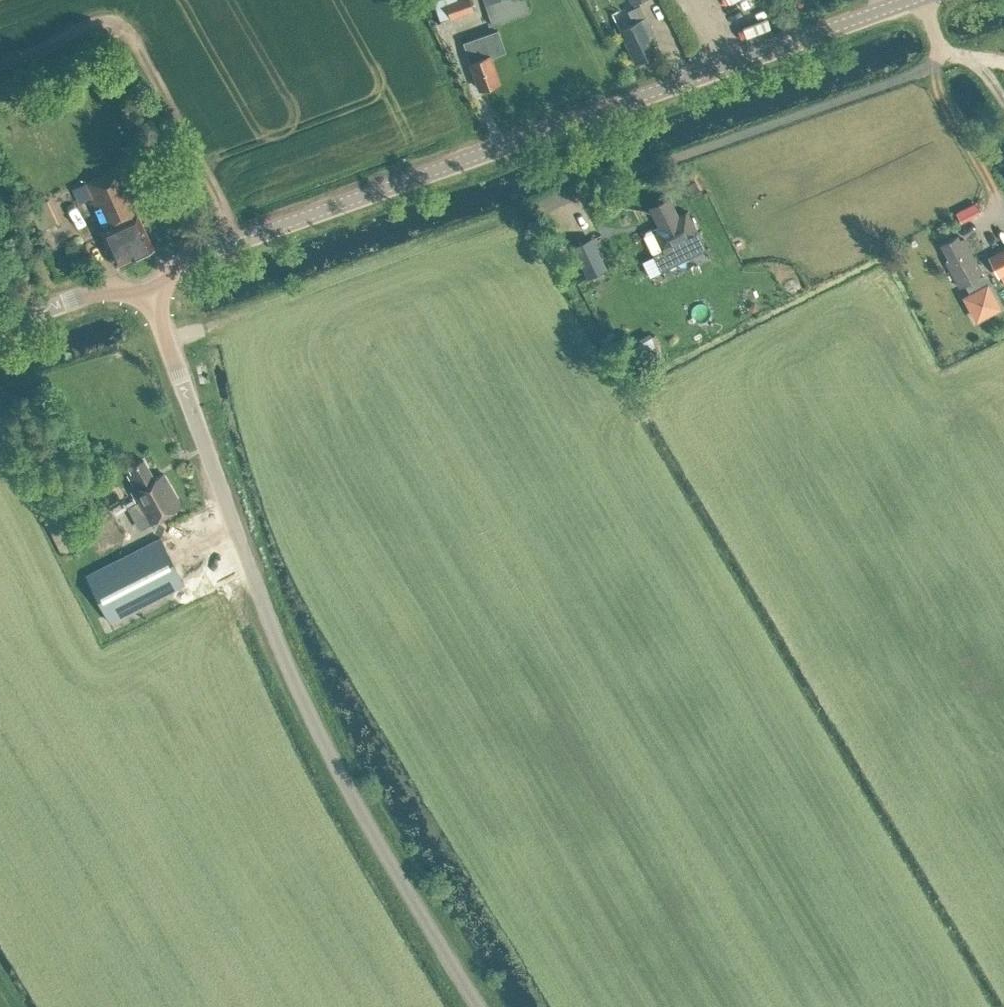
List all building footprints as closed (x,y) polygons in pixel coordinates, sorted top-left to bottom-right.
[(446,0),(437,0),(435,1),(442,19),(451,15),(474,8),(472,0),(453,0),(447,2),(446,0)] [(531,9),(527,0),(485,0),(492,22),(531,9)] [(634,21),(620,28),(637,61),(659,51),(652,35),(656,33),(647,14),(647,15),(641,3),(629,9),(634,21)] [(480,88),(481,88),(498,81),(489,55),(505,49),(497,29),(464,41),(471,60),(470,60),(480,88)] [(131,257),(153,247),(137,212),(141,210),(121,164),(84,181),(104,226),(99,228),(115,264),(131,257)] [(695,180),(686,185),(690,193),(699,188),(695,180)] [(38,198),(43,223),(60,220),(56,195),(38,198)] [(645,231),(643,236),(652,254),(661,270),(705,247),(697,231),(687,210),(678,214),(669,196),(655,203),(657,208),(651,211),(657,225),(645,231)] [(960,240),(957,235),(940,243),(948,259),(945,260),(958,286),(966,283),(971,293),(967,296),(977,317),(999,306),(988,285),(986,286),(981,275),(982,274),(964,238),(960,240)] [(590,240),(571,250),(586,280),(605,270),(590,240)] [(989,255),(1003,281),(1003,248),(1003,247),(989,255)] [(926,291),(937,286),(929,271),(919,277),(926,291)] [(150,522),(182,505),(164,472),(156,477),(145,458),(131,466),(134,471),(130,474),(137,487),(133,490),(150,522)] [(111,619),(184,582),(161,536),(88,573),(111,619)]
